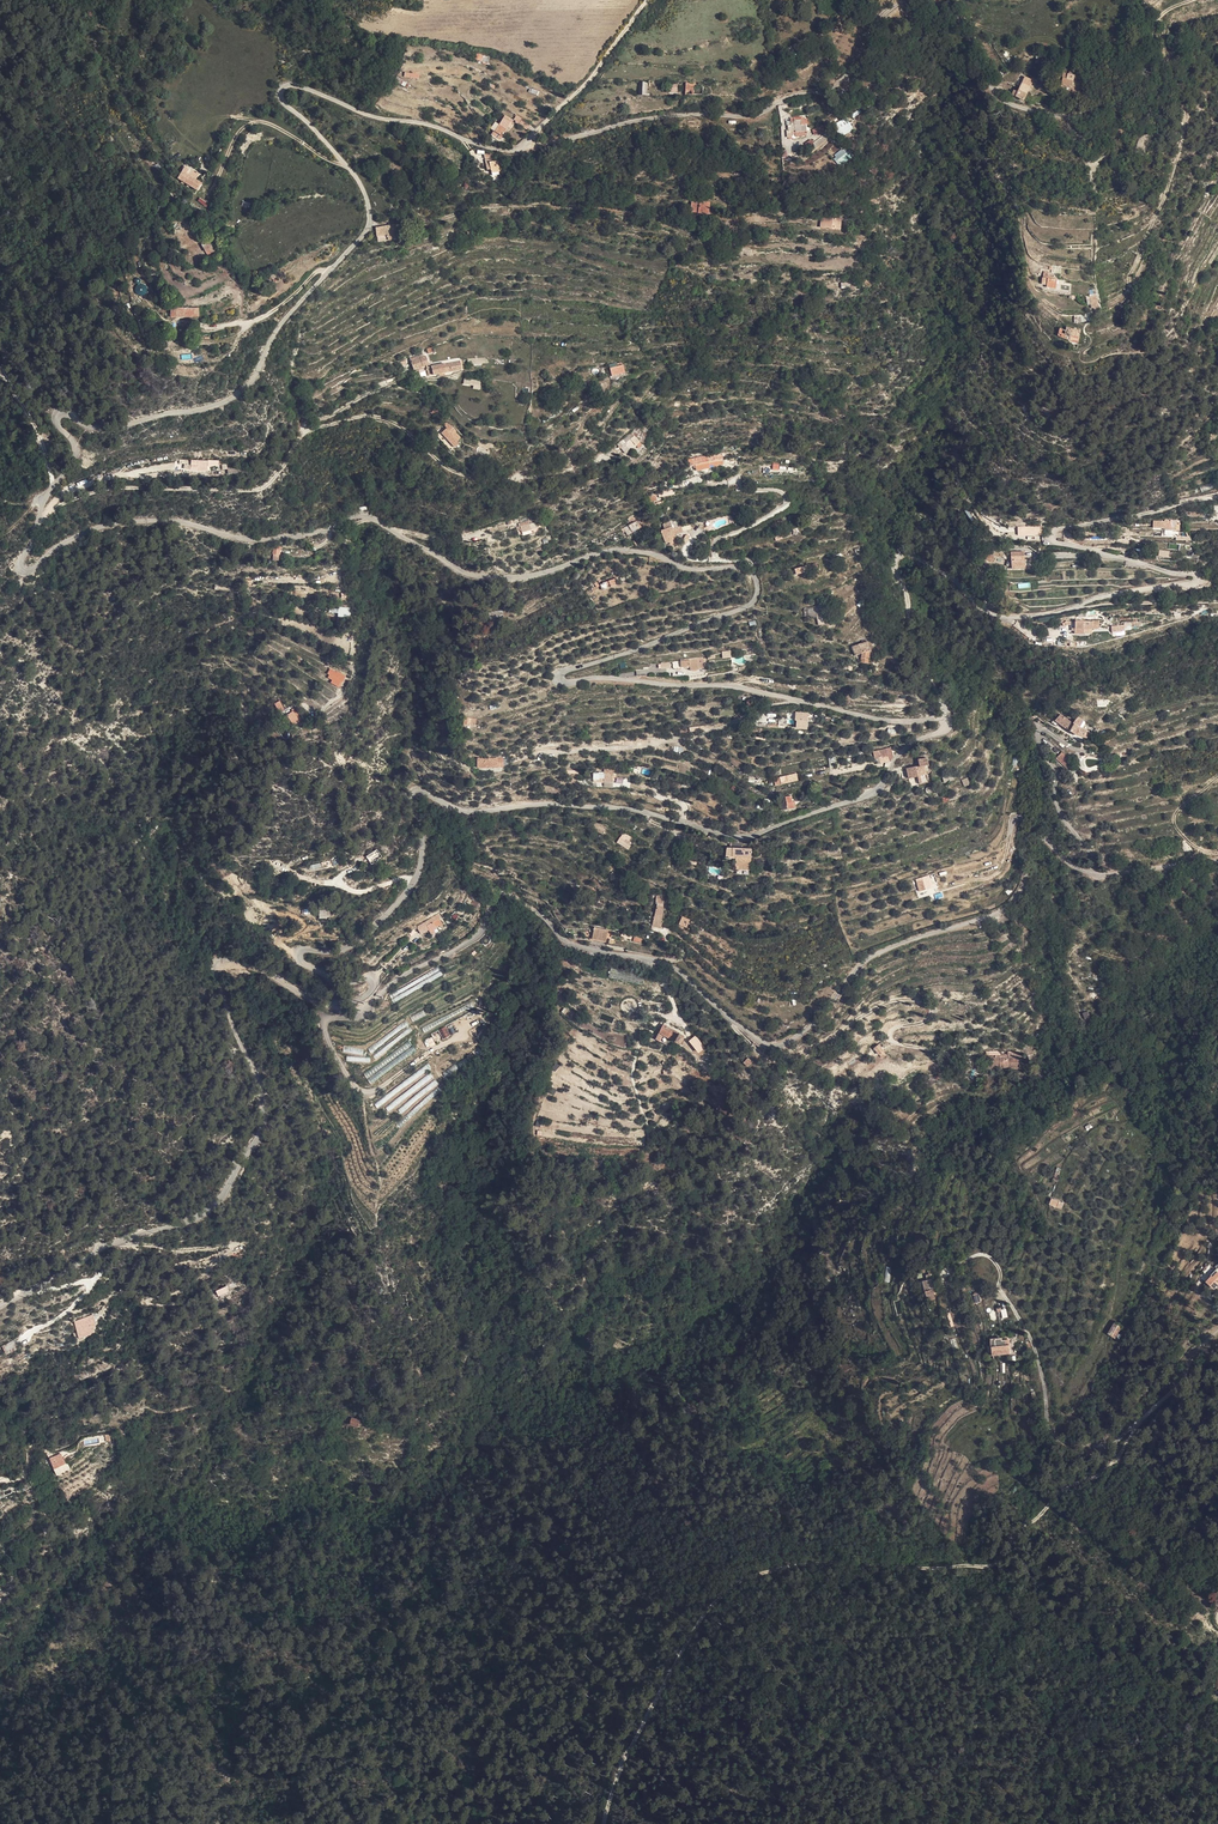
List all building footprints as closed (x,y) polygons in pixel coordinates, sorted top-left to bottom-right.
[(1068,65),(1057,66),(1057,77),(1068,76),(1068,65)] [(626,72),(616,72),(616,81),(626,81),(626,72)] [(1013,99),(1021,103),(1030,81),(1023,78),(1017,90),(1016,94),(1013,99)] [(695,88),(697,88),(697,85),(686,85),(685,97),(695,98),(695,88)] [(677,87),(669,87),(669,97),(676,97),(677,87)] [(647,91),(636,90),(636,99),(647,99),(647,91)] [(503,121),(502,120),(500,119),(499,123),(497,122),(495,125),(495,124),(491,131),(495,134),(503,121)] [(532,125),(523,120),(521,124),(520,126),(529,131),(532,125)] [(502,138),(503,138),(508,129),(509,129),(511,125),(503,121),(495,134),(502,138)] [(864,126),(861,121),(853,124),(855,129),(864,126)] [(807,122),(796,122),(797,134),(797,136),(797,138),(808,138),(807,122)] [(855,129),(853,124),(835,131),(837,135),(838,139),(841,145),(853,141),(851,134),(856,132),(855,129)] [(792,134),(792,132),(787,132),(787,138),(788,138),(788,140),(791,140),(791,136),(797,136),(797,134),(792,134)] [(500,143),(502,138),(495,134),(493,138),(500,143)] [(833,142),(831,138),(806,152),(809,157),(833,143),(833,142)] [(832,156),(838,165),(851,157),(845,148),(832,156)] [(495,162),(489,163),(490,169),(486,170),(487,174),(491,173),(491,176),(501,174),(499,164),(495,165),(495,162)] [(179,178),(199,192),(204,185),(183,172),(179,178)] [(697,214),(699,203),(699,201),(690,200),(689,213),(697,214)] [(709,204),(699,203),(697,214),(708,215),(709,204)] [(824,229),(826,218),(819,217),(817,228),(824,229)] [(838,220),(826,218),(824,229),(836,231),(838,220)] [(385,226),(387,242),(397,240),(396,224),(385,226)] [(374,229),(376,244),(387,242),(385,226),(381,225),(374,229)] [(200,243),(207,255),(216,250),(209,238),(200,243)] [(1046,271),(1042,270),(1038,283),(1043,284),(1042,287),(1052,289),(1055,278),(1046,276),(1046,271)] [(852,294),(862,293),(861,284),(851,285),(852,294)] [(137,285),(138,295),(147,294),(146,285),(137,285)] [(1097,306),(1095,292),(1088,293),(1089,298),(1087,298),(1088,314),(1091,313),(1092,312),(1093,312),(1095,307),(1097,306)] [(201,308),(172,308),(172,317),(201,317),(201,308)] [(1081,324),(1089,324),(1089,317),(1081,316),(1081,324)] [(1071,342),(1073,330),(1065,328),(1064,340),(1071,342)] [(1079,343),(1081,331),(1080,331),(1073,330),(1071,342),(1079,343)] [(885,339),(870,344),(873,352),(888,347),(885,339)] [(440,366),(436,357),(432,360),(435,367),(440,366)] [(473,358),(443,365),(440,366),(435,367),(437,372),(441,371),(442,376),(454,373),(462,371),(475,368),(473,358)] [(435,367),(432,360),(422,364),(426,371),(429,370),(435,367)] [(621,363),(615,365),(616,368),(608,371),(610,379),(625,374),(621,363)] [(441,421),(438,424),(441,427),(436,431),(449,446),(454,442),(451,439),(454,437),(449,431),(450,431),(441,421)] [(624,456),(629,452),(623,444),(617,446),(618,448),(616,449),(620,455),(622,453),(624,456)] [(606,463),(620,455),(616,449),(603,457),(606,463)] [(696,470),(724,466),(722,453),(688,458),(689,466),(695,465),(696,470)] [(210,461),(184,460),(184,463),(186,464),(186,469),(210,470),(210,461)] [(641,519),(632,523),(635,530),(636,533),(643,530),(641,523),(643,522),(641,519)] [(635,530),(632,523),(627,525),(630,532),(635,530)] [(1170,534),(1171,524),(1155,523),(1155,525),(1145,524),(1144,531),(1153,532),(1152,534),(1170,534)] [(528,524),(519,526),(520,532),(530,530),(528,524)] [(670,526),(660,530),(665,543),(671,541),(670,539),(669,537),(674,535),(670,526)] [(673,528),(675,534),(683,532),(681,526),(673,528)] [(1017,527),(1018,536),(1042,535),(1042,526),(1017,527)] [(270,549),(276,549),(277,546),(270,545),(268,554),(270,554),(270,549)] [(992,558),(985,555),(983,562),(990,565),(992,558)] [(1162,557),(1150,555),(1149,561),(1161,563),(1162,557)] [(1022,573),(1029,573),(1030,565),(1023,565),(1023,557),(1010,556),(1009,564),(1009,571),(1009,573),(1022,574),(1022,573)] [(638,577),(628,581),(629,585),(632,584),(633,586),(640,584),(638,577)] [(251,582),(243,581),(242,588),(249,590),(251,582)] [(350,616),(350,606),(329,607),(329,613),(337,613),(337,617),(350,616)] [(817,617),(815,617),(815,627),(822,626),(821,617),(825,617),(825,607),(816,607),(816,608),(806,609),(807,615),(816,614),(817,617)] [(1066,625),(1066,627),(1067,631),(1067,635),(1067,637),(1076,637),(1076,630),(1083,630),(1083,624),(1066,625)] [(1115,625),(1103,627),(1104,634),(1115,633),(1115,625)] [(868,651),(866,642),(858,644),(861,652),(867,651),(868,651)] [(858,644),(850,648),(848,649),(853,657),(860,653),(861,652),(858,644)] [(702,658),(693,657),(692,664),(703,664),(703,666),(716,666),(716,657),(702,656),(702,658)] [(325,679),(339,687),(346,676),(331,668),(325,679)] [(391,677),(390,683),(402,687),(404,681),(391,677)] [(279,713),(285,710),(280,700),(274,703),(279,713)] [(292,706),(288,710),(294,717),(298,713),(292,706)] [(1062,719),(1059,716),(1052,724),(1055,727),(1057,724),(1067,732),(1071,725),(1066,722),(1062,719)] [(476,720),(463,720),(463,727),(476,728),(476,720)] [(1067,732),(1084,739),(1086,737),(1083,735),(1085,731),(1078,728),(1081,722),(1073,720),(1071,725),(1067,732)] [(881,757),(880,749),(872,751),(874,758),(881,757)] [(1066,771),(1071,765),(1058,754),(1053,759),(1066,771)] [(830,766),(838,764),(835,756),(828,758),(830,766)] [(915,768),(899,771),(901,781),(916,779),(917,787),(927,784),(926,776),(929,775),(927,760),(927,758),(917,761),(918,769),(915,770),(915,768)] [(475,761),(475,763),(483,764),(483,767),(486,767),(486,770),(495,770),(495,762),(475,761)] [(421,763),(417,766),(421,771),(425,768),(421,763)] [(617,763),(598,763),(598,768),(604,768),(603,772),(618,772),(618,768),(621,768),(621,765),(618,765),(617,763)] [(604,782),(603,772),(593,772),(593,782),(604,782)] [(797,774),(773,777),(774,785),(798,781),(797,774)] [(788,796),(794,796),(794,791),(797,791),(797,787),(786,787),(786,794),(788,794),(788,796)] [(623,832),(617,843),(628,850),(632,843),(629,842),(631,837),(623,832)] [(370,849),(364,854),(370,864),(377,859),(370,849)] [(731,849),(725,849),(725,858),(734,859),(733,870),(748,871),(748,849),(747,850),(741,850),(731,849)] [(919,891),(933,887),(929,875),(915,879),(919,891)] [(656,902),(654,909),(663,911),(666,897),(656,895),(654,902),(656,902)] [(329,902),(325,903),(325,904),(318,905),(319,915),(326,913),(326,910),(325,907),(329,906),(329,902)] [(663,911),(654,909),(652,918),(661,920),(663,911)] [(661,920),(652,918),(650,927),(660,929),(662,921),(661,920)] [(427,932),(430,930),(437,925),(437,924),(439,923),(436,919),(424,926),(427,932)] [(588,943),(602,946),(604,936),(590,933),(588,943)] [(1108,990),(1104,996),(1109,1001),(1114,995),(1108,990)] [(439,1029),(443,1038),(452,1034),(446,1025),(439,1029)] [(664,1025),(657,1034),(653,1040),(657,1042),(662,1036),(667,1039),(672,1031),(664,1025)] [(683,1038),(672,1031),(667,1039),(678,1046),(683,1038)] [(697,1054),(704,1049),(695,1035),(688,1040),(697,1054)] [(344,1045),(343,1051),(362,1055),(364,1049),(344,1045)] [(881,1057),(885,1053),(881,1047),(875,1051),(880,1058),(881,1057)] [(1034,1050),(1032,1048),(1025,1051),(1029,1057),(1035,1054),(1035,1053),(1035,1051),(1034,1050)] [(999,1068),(1000,1056),(987,1056),(987,1062),(993,1062),(992,1068),(999,1068)] [(999,1068),(1021,1069),(1021,1057),(1000,1056),(999,1068)] [(746,1059),(742,1064),(747,1068),(751,1064),(746,1059)] [(556,1072),(560,1065),(555,1062),(551,1070),(556,1072)] [(429,1064),(373,1103),(377,1107),(432,1069),(429,1064)] [(442,1071),(445,1077),(459,1071),(456,1065),(442,1071)] [(431,1074),(384,1106),(388,1111),(434,1078),(431,1074)] [(435,1081),(397,1108),(400,1113),(439,1085),(435,1081)] [(1049,1206),(1062,1209),(1064,1202),(1051,1198),(1049,1206)] [(911,1251),(913,1249),(912,1240),(904,1243),(904,1252),(906,1252),(908,1262),(913,1259),(911,1251)] [(1217,1273),(1217,1271),(1217,1268),(1216,1267),(1208,1279),(1211,1280),(1205,1289),(1214,1295),(1217,1288),(1217,1273)] [(590,1276),(583,1278),(584,1285),(591,1284),(590,1276)] [(366,1279),(360,1282),(362,1288),(368,1286),(366,1279)] [(215,1291),(218,1296),(229,1292),(226,1286),(215,1291)] [(940,1302),(938,1287),(929,1290),(933,1309),(938,1308),(937,1304),(941,1304),(940,1302)] [(400,1297),(393,1300),(396,1312),(404,1309),(400,1297)] [(92,1318),(86,1320),(88,1327),(94,1324),(92,1318)] [(80,1322),(81,1326),(83,1329),(87,1327),(88,1327),(86,1320),(80,1322)] [(87,1327),(89,1333),(94,1330),(97,1323),(94,1324),(88,1327),(87,1327)] [(83,1329),(81,1326),(75,1328),(78,1337),(89,1333),(87,1327),(83,1329)] [(1128,1333),(1120,1328),(1113,1341),(1121,1345),(1128,1333)] [(13,1340),(2,1346),(6,1355),(17,1349),(13,1340)] [(1009,1346),(998,1347),(999,1354),(1004,1354),(1018,1351),(1018,1347),(1009,1348),(1009,1346)] [(1004,1354),(1005,1361),(1019,1360),(1018,1351),(1004,1354)] [(354,1417),(353,1423),(352,1424),(360,1427),(362,1419),(354,1417)] [(224,1453),(217,1450),(209,1464),(217,1469),(223,1459),(221,1458),(224,1453)] [(61,1456),(48,1460),(52,1471),(64,1467),(61,1456)]
